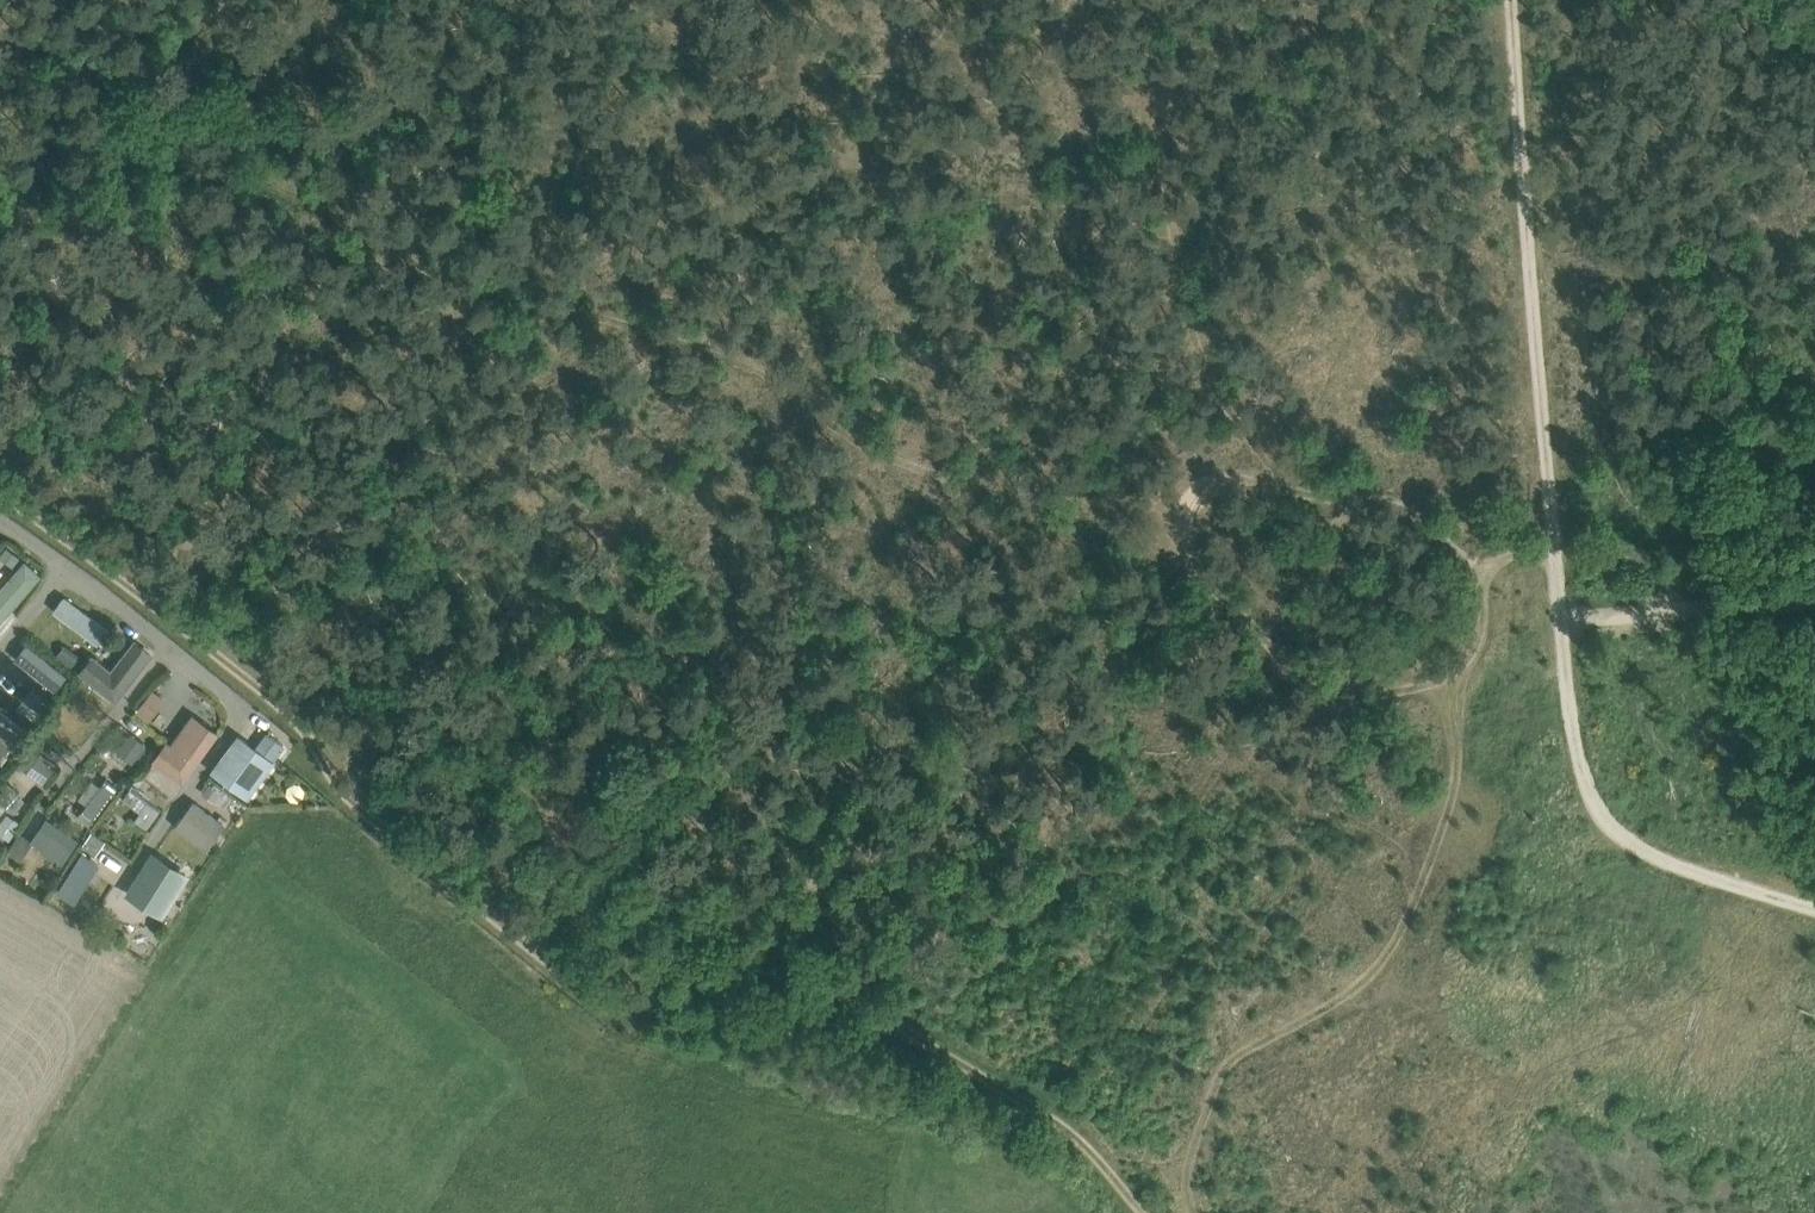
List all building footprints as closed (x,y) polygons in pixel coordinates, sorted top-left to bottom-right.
[(7,549),(1,557),(12,566),(18,558),(7,549)] [(0,591),(0,621),(40,576),(25,563),(0,591)] [(66,598),(55,612),(98,645),(109,630),(66,598)] [(92,657),(81,673),(116,700),(128,684),(151,655),(135,642),(111,672),(92,657)] [(27,645),(16,659),(55,690),(67,676),(27,645)] [(65,647),(59,655),(72,665),(78,656),(65,647)] [(152,690),(136,711),(146,718),(162,698),(152,690)] [(29,694),(19,707),(32,718),(43,704),(29,694)] [(14,743),(17,745),(29,730),(24,726),(22,727),(0,709),(0,732),(14,743)] [(166,742),(153,759),(184,781),(218,734),(202,721),(179,752),(171,746),(166,742)] [(132,734),(121,748),(135,758),(145,745),(132,734)] [(240,737),(214,773),(245,796),(283,744),(268,734),(256,749),(240,737)] [(31,747),(21,762),(45,780),(57,765),(31,747)] [(87,804),(78,816),(89,825),(117,788),(105,779),(99,788),(92,783),(80,799),(87,804)] [(0,787),(0,814),(7,805),(14,811),(23,800),(16,794),(18,792),(5,781),(0,787)] [(210,784),(204,792),(214,800),(220,791),(210,784)] [(131,789),(123,800),(140,812),(135,820),(146,828),(159,810),(131,789)] [(175,827),(207,851),(224,826),(193,803),(175,827)] [(0,824),(0,834),(9,840),(20,823),(7,814),(0,824)] [(46,820),(38,833),(50,841),(45,849),(62,861),(68,852),(69,853),(77,841),(46,820)] [(20,833),(8,851),(20,859),(31,842),(32,842),(20,833)] [(92,833),(84,845),(96,854),(104,842),(92,833)] [(82,854),(59,892),(74,901),(98,863),(82,854)] [(148,863),(128,894),(161,915),(181,884),(149,863),(148,863)]
